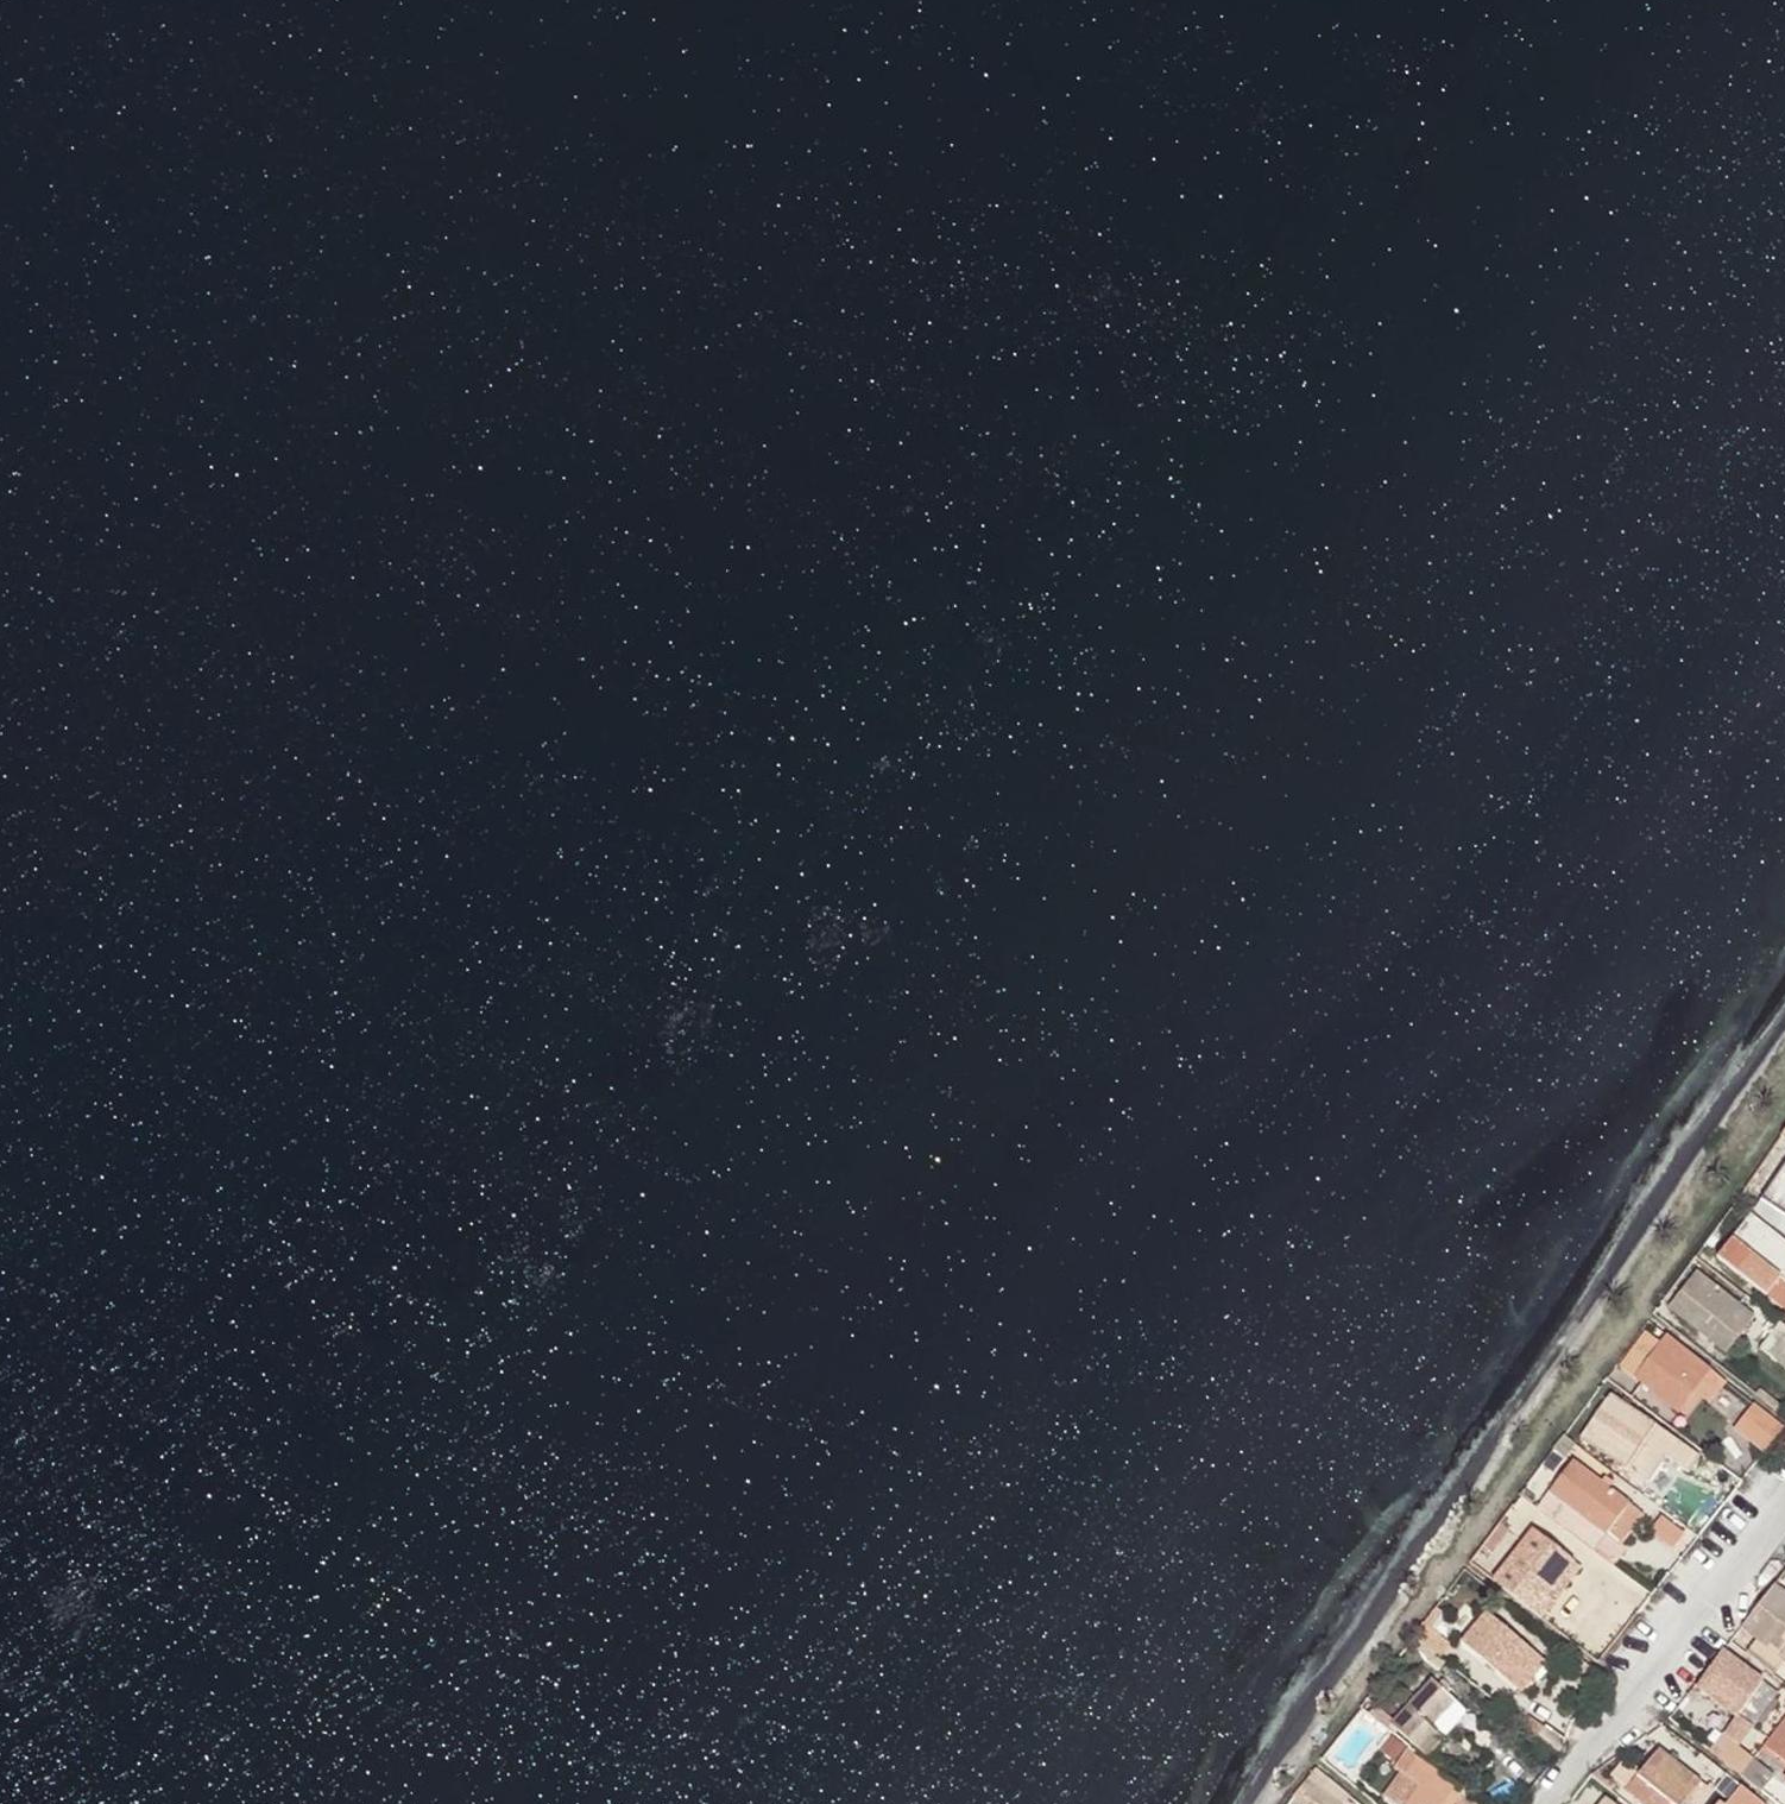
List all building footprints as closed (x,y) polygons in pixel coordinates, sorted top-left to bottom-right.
[(1755,1214),(1784,1238),(1784,1168),(1755,1214)] [(1753,1218),(1721,1259),(1784,1311),(1784,1244),(1753,1218)] [(1747,1298),(1740,1308),(1698,1275),(1672,1308),(1726,1354),(1755,1319),(1774,1335),(1764,1346),(1784,1363),(1784,1328),(1747,1298)] [(1636,1379),(1663,1345),(1650,1335),(1623,1368),(1636,1379)] [(1680,1413),(1711,1373),(1668,1338),(1663,1345),(1636,1379),(1680,1413)] [(1694,1478),(1705,1464),(1613,1398),(1583,1439),(1632,1474),(1629,1479),(1643,1489),(1667,1458),(1694,1478)] [(1784,1429),(1756,1408),(1738,1432),(1765,1453),(1784,1429)] [(1611,1533),(1630,1507),(1574,1464),(1551,1493),(1563,1502),(1552,1516),(1597,1551),(1611,1533)] [(1539,1508),(1552,1516),(1563,1502),(1551,1493),(1539,1508)] [(1645,1517),(1630,1507),(1611,1533),(1625,1544),(1645,1517)] [(1545,1540),(1505,1592),(1553,1630),(1566,1613),(1559,1607),(1586,1572),(1545,1540)] [(1559,1607),(1566,1613),(1593,1579),(1586,1572),(1559,1607)] [(1743,1629),(1780,1658),(1784,1662),(1784,1595),(1775,1587),(1743,1629)] [(1520,1696),(1545,1665),(1488,1615),(1461,1646),(1520,1696)] [(1743,1629),(1732,1644),(1769,1672),(1780,1658),(1743,1629)] [(1723,1655),(1696,1688),(1727,1712),(1751,1730),(1777,1696),(1723,1655)] [(1428,1759),(1469,1717),(1433,1680),(1391,1723),(1428,1759)] [(1727,1712),(1714,1729),(1738,1747),(1751,1730),(1727,1712)] [(1762,1747),(1784,1765),(1784,1719),(1762,1747)] [(1356,1721),(1333,1753),(1352,1767),(1376,1736),(1356,1721)] [(1538,1737),(1560,1754),(1565,1742),(1546,1727),(1538,1737)] [(1700,1744),(1739,1776),(1751,1761),(1753,1759),(1738,1747),(1714,1729),(1700,1744)] [(1466,1790),(1419,1753),(1405,1773),(1419,1785),(1405,1803),(1457,1803),(1466,1790)] [(1713,1795),(1660,1753),(1628,1794),(1641,1803),(1686,1803),(1690,1800),(1694,1803),(1706,1803),(1707,1803),(1713,1795)] [(1739,1776),(1761,1793),(1772,1779),(1751,1761),(1739,1776)] [(1727,1777),(1713,1795),(1707,1803),(1709,1803),(1712,1803),(1720,1795),(1731,1803),(1744,1803),(1751,1796),(1727,1777)] [(1316,1786),(1303,1800),(1309,1803),(1340,1803),(1316,1786)]
